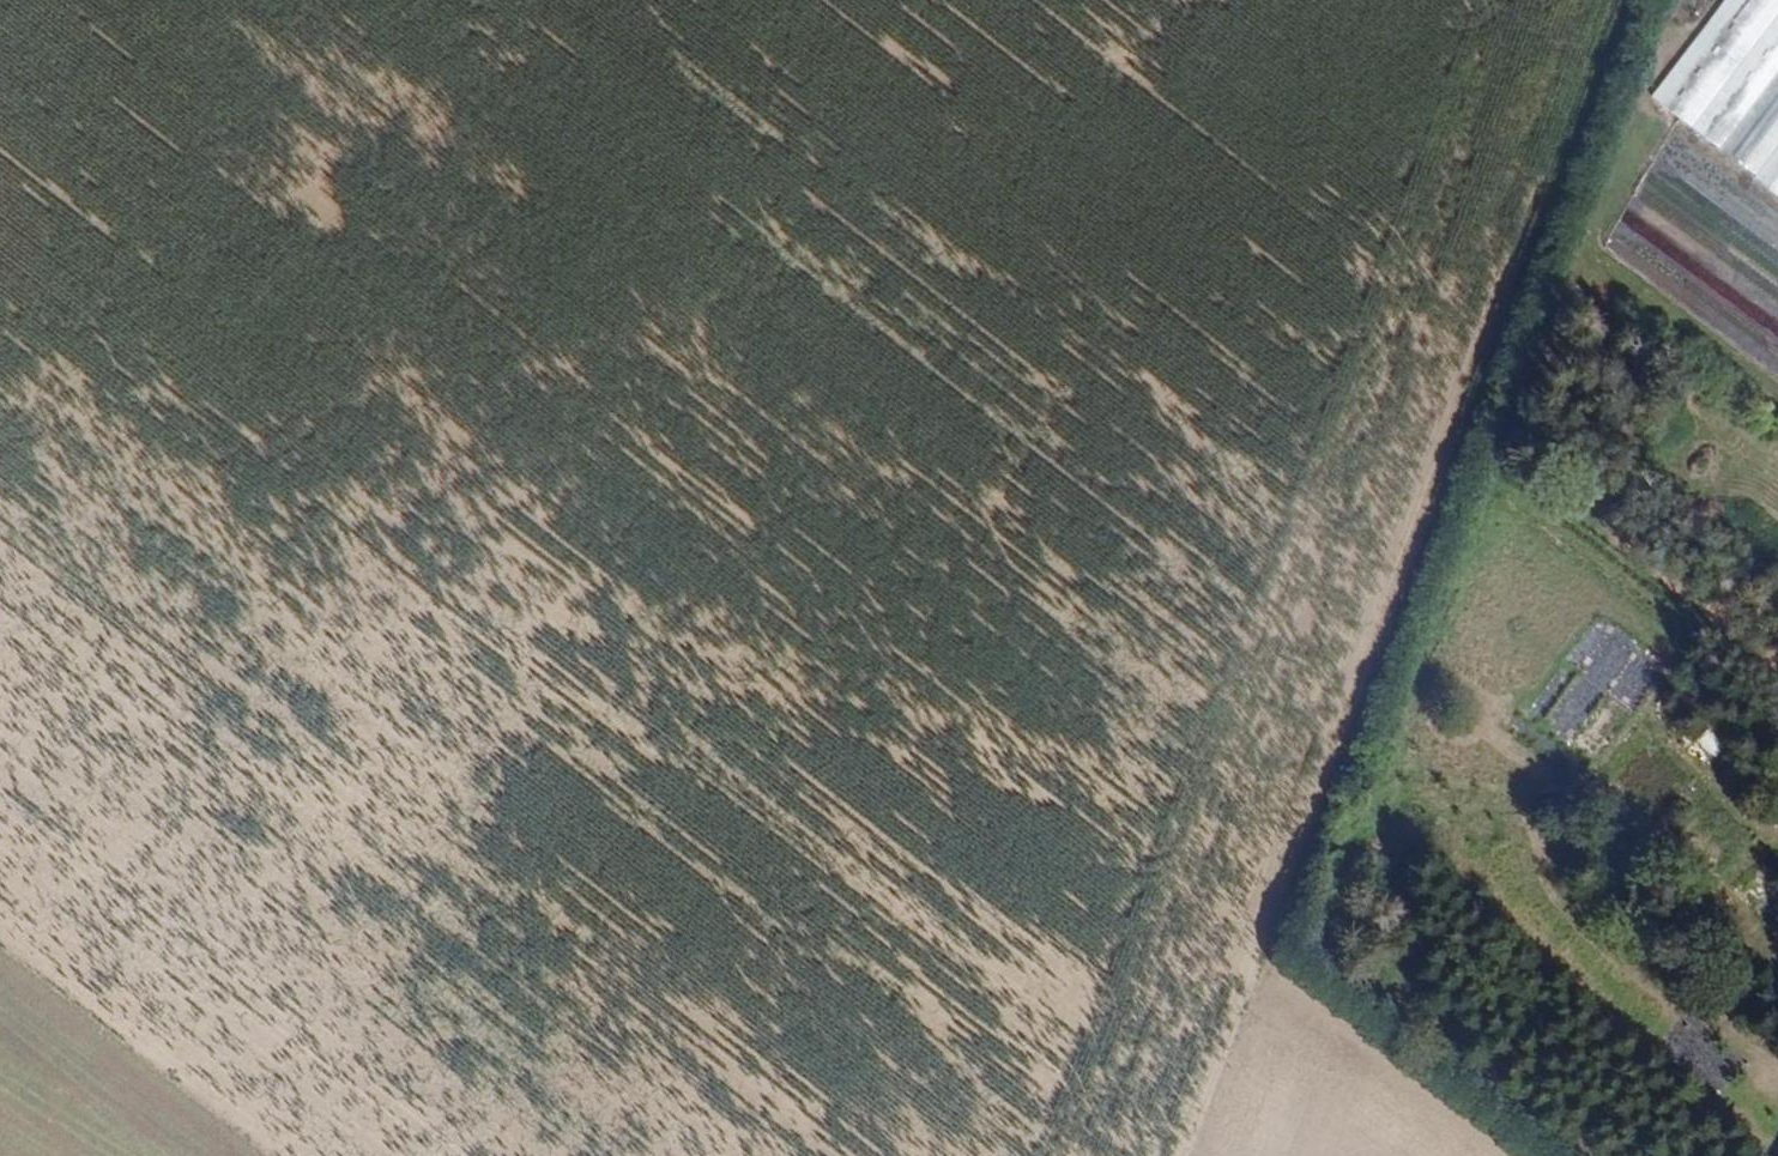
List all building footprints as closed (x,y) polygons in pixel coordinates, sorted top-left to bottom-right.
[(1651,98),(1777,195),(1777,0),(1726,0),(1651,98)]
